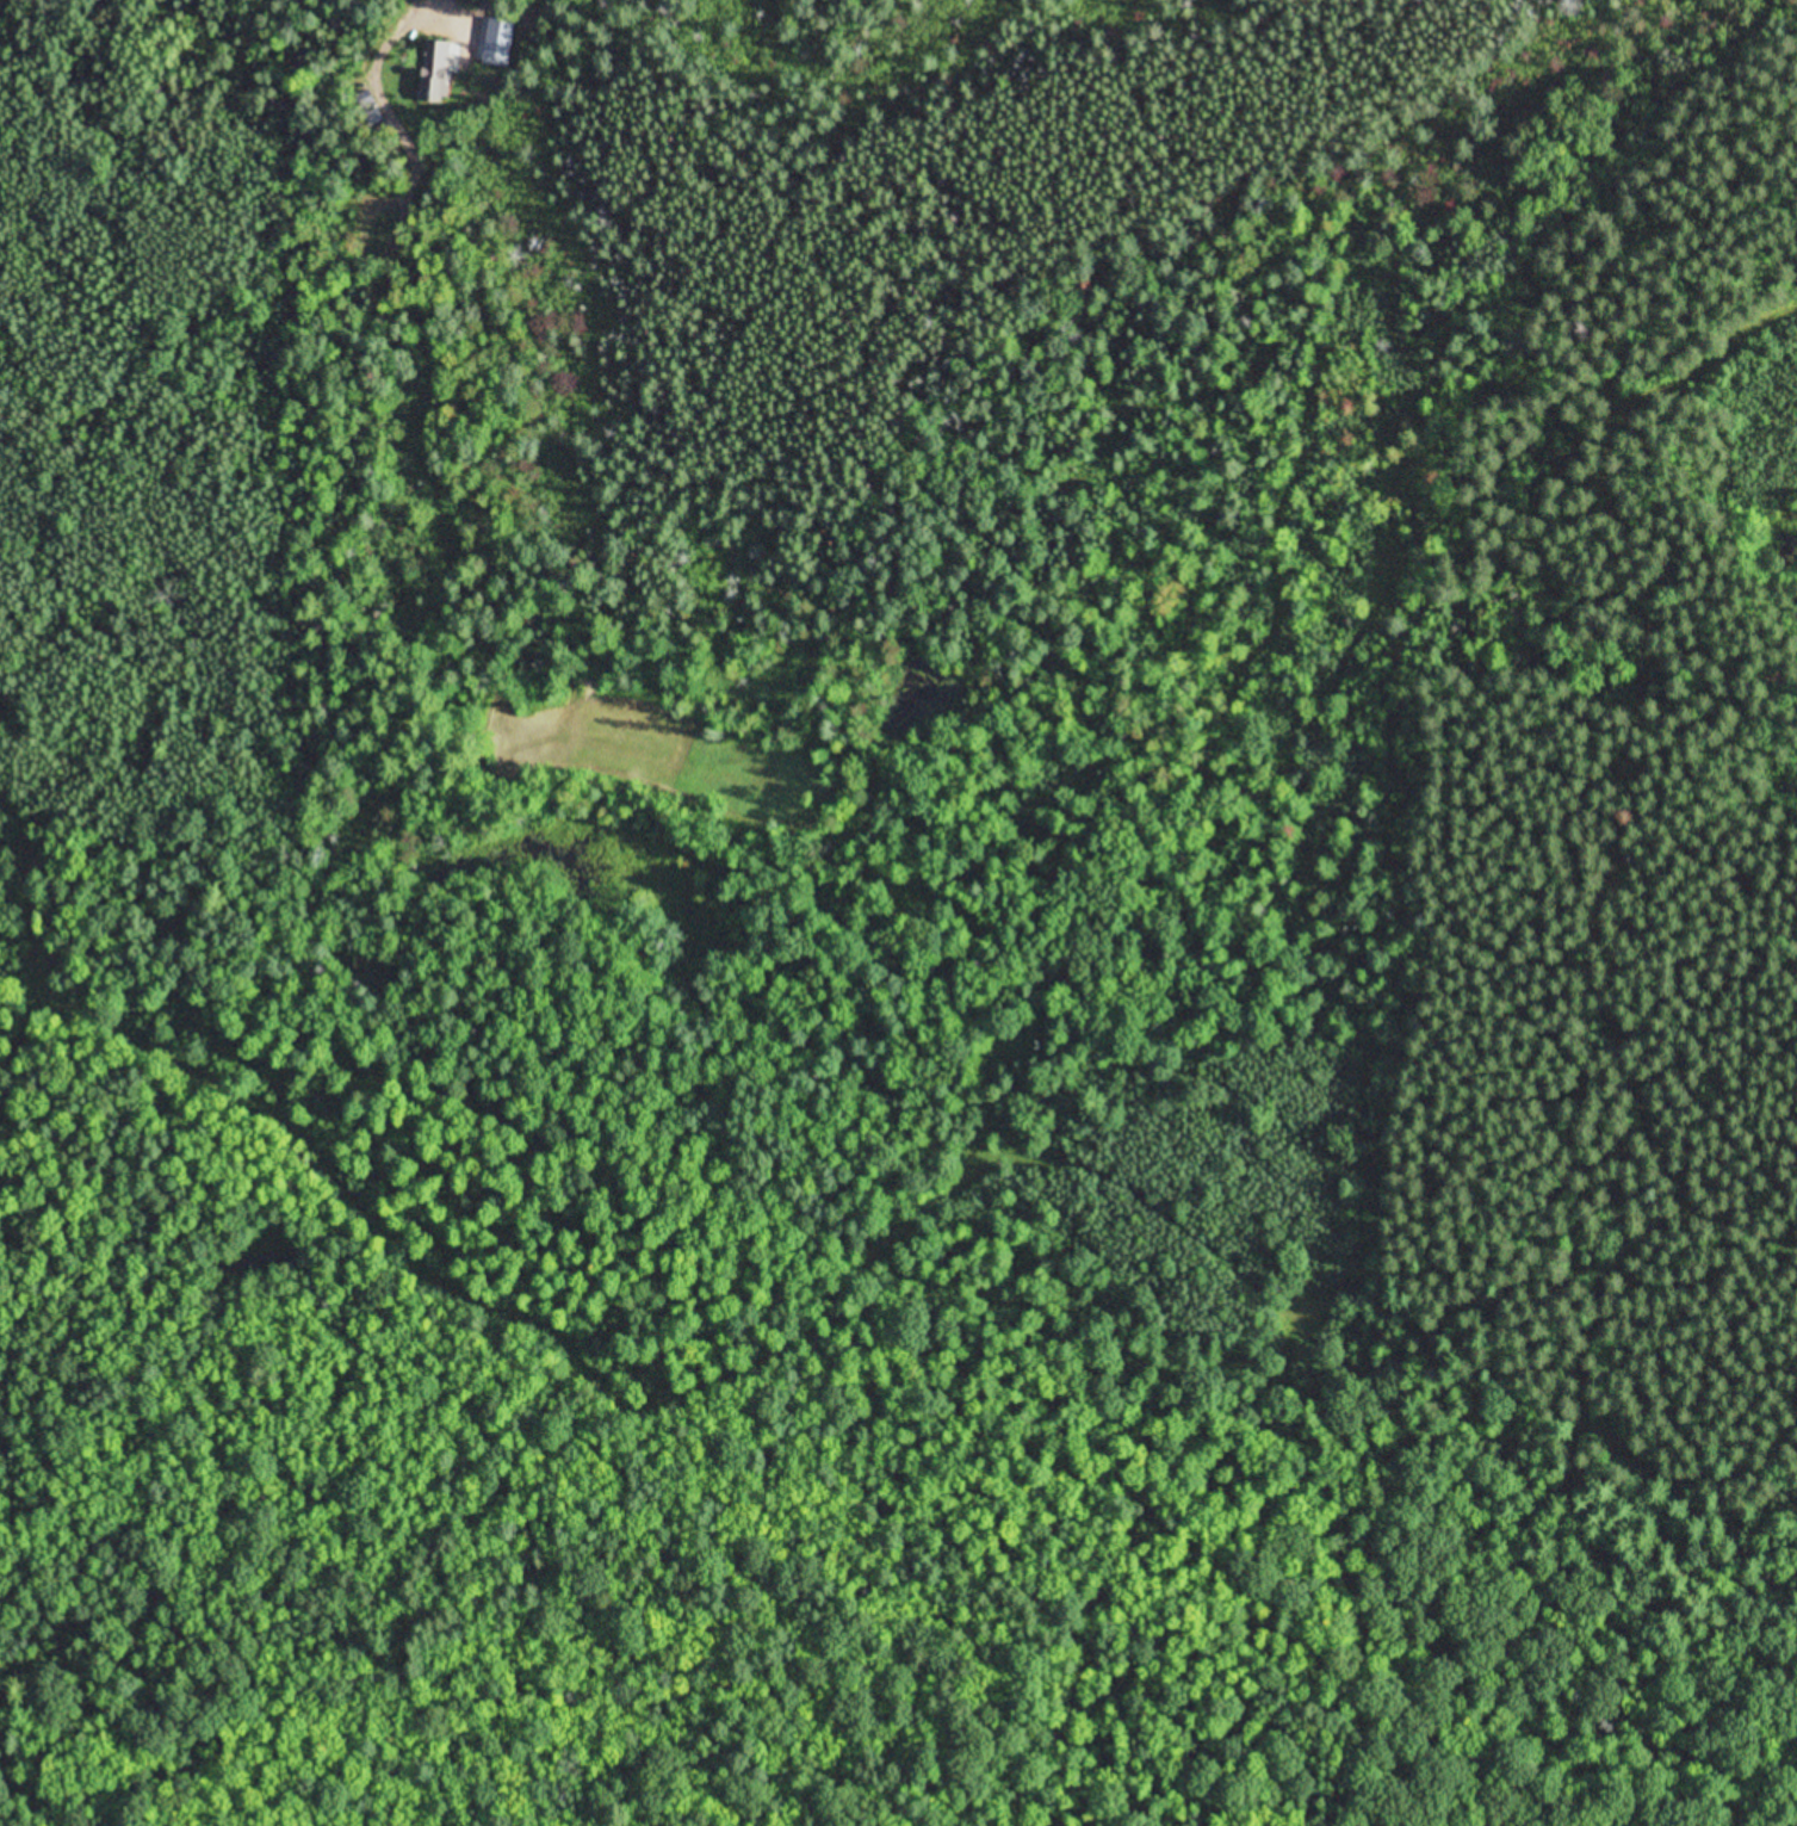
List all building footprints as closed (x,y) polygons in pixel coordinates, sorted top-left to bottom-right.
[(478,64),(510,67),(514,20),(483,17),(478,64)] [(445,102),(446,42),(423,41),(422,102),(445,102)]
